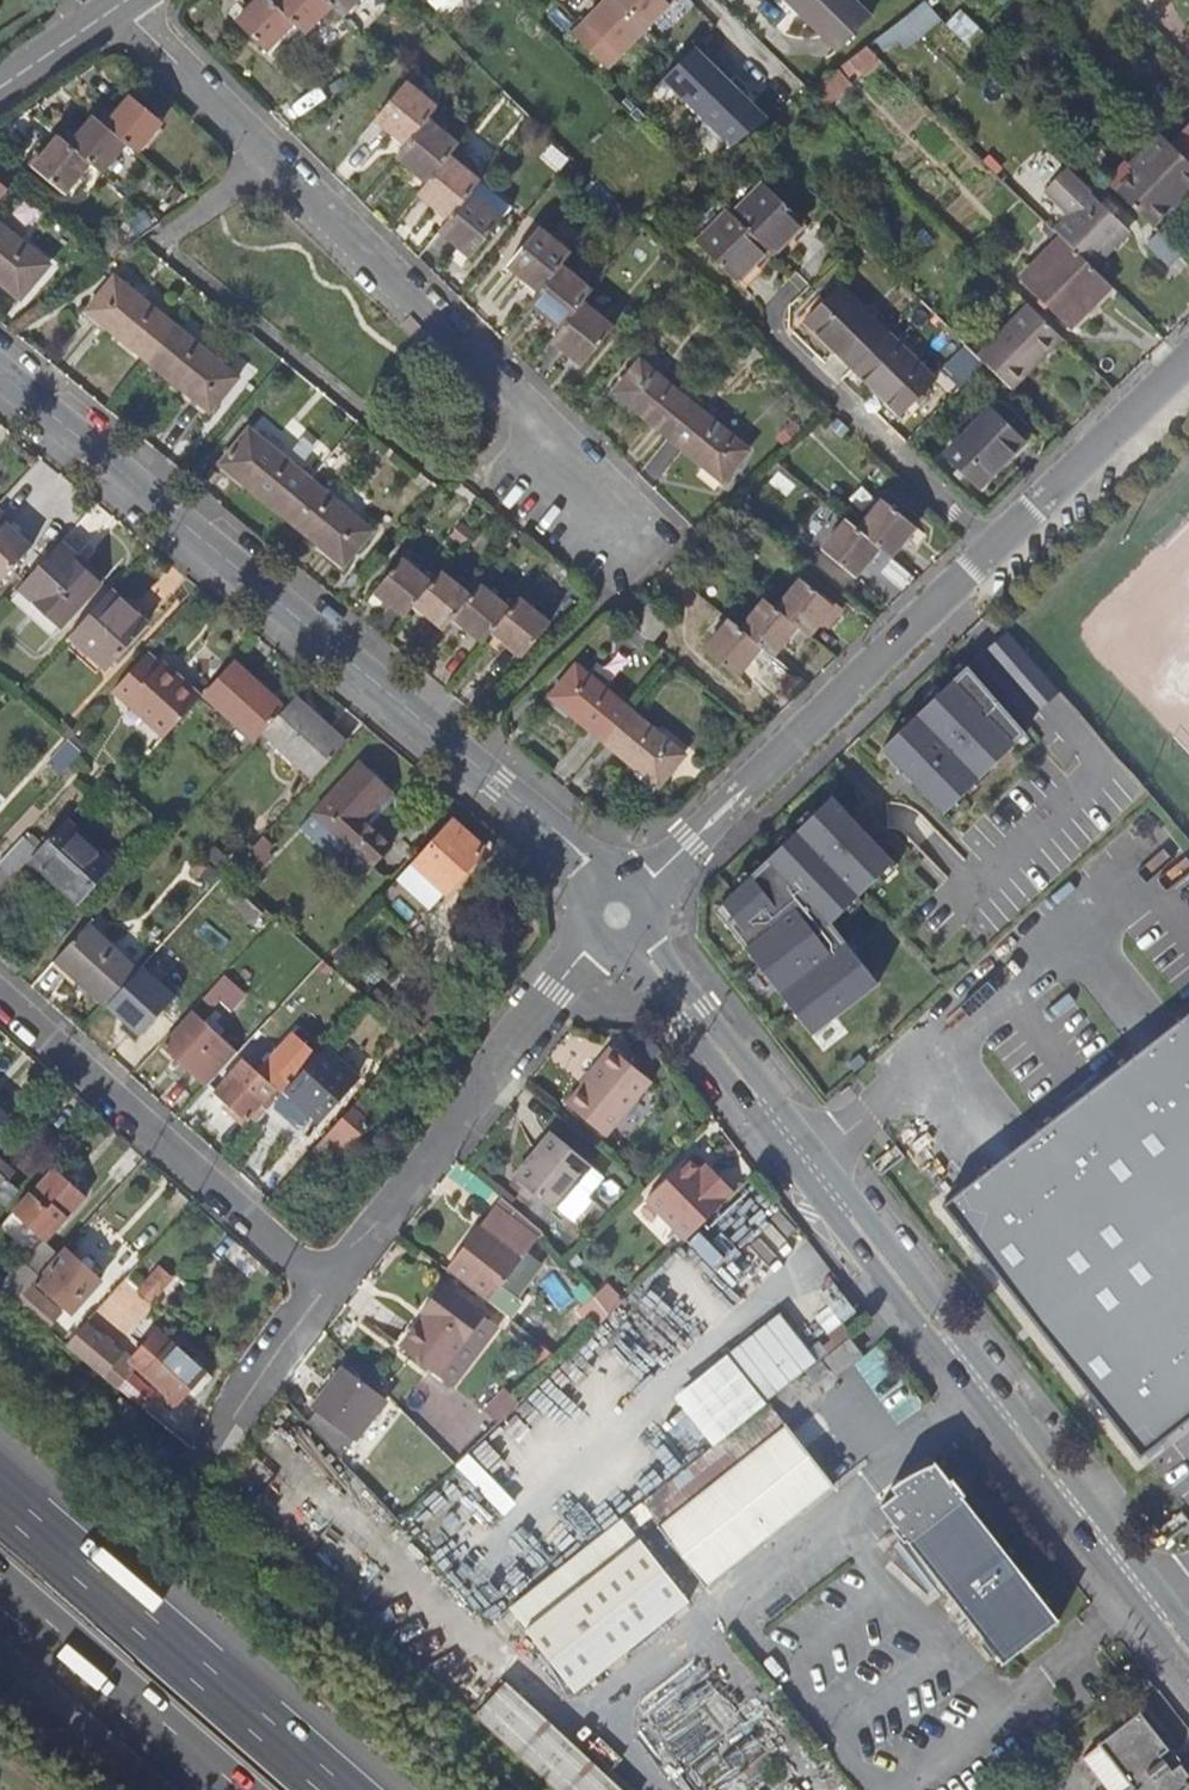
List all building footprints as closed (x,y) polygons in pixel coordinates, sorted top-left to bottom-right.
[(275,4),(271,0),(257,0),(237,21),(266,50),(293,22),(275,4)] [(304,32),(331,5),(326,0),(279,0),(275,4),(293,22),(304,32)] [(331,5),(342,15),(356,0),(326,0),(331,5)] [(528,15),(533,9),(524,0),(513,0),(528,15)] [(614,0),(605,0),(572,34),(607,68),(644,30),(614,0)] [(644,30),(674,0),(614,0),(644,30)] [(871,17),(855,0),(788,0),(837,51),(871,17)] [(866,46),(874,54),(932,10),(924,2),(870,43),(866,46)] [(530,16),(528,15),(519,24),(533,37),(542,28),(530,16)] [(874,54),(866,46),(848,60),(861,75),(881,60),(874,54)] [(717,67),(696,47),(664,79),(699,113),(736,74),(723,61),(717,67)] [(749,87),(736,74),(699,113),(732,145),(768,117),(743,93),(749,87)] [(407,144),(427,119),(437,107),(405,82),(376,118),(407,144)] [(106,126),(127,142),(138,152),(163,121),(132,96),(106,126)] [(70,147),(90,163),(101,173),(127,142),(106,126),(95,116),(70,147)] [(428,180),(448,156),(458,144),(427,119),(407,144),(397,155),(428,180)] [(1172,145),(1188,162),(1188,129),(1172,145)] [(1155,228),(1175,207),(1169,201),(1184,185),(1188,190),(1188,162),(1172,145),(1162,135),(1131,166),(1138,172),(1118,192),(1155,228)] [(70,147),(58,137),(33,167),(65,194),(90,163),(70,147)] [(449,217),(470,193),(479,181),(448,156),(428,180),(418,192),(449,217)] [(1114,216),(1101,203),(1074,177),(1053,198),(1070,215),(1055,230),(1063,238),(1092,266),(1128,230),(1114,216)] [(8,189),(0,182),(0,199),(8,189)] [(768,250),(773,254),(803,223),(764,185),(733,216),(768,250)] [(449,217),(439,229),(472,255),(501,219),(470,193),(449,217)] [(1106,198),(1101,203),(1114,216),(1119,210),(1106,198)] [(768,250),(733,216),(729,211),(697,243),(737,281),(768,250)] [(44,260),(0,224),(0,281),(16,294),(44,260)] [(540,290),(560,266),(570,254),(539,229),(509,265),(540,290)] [(1182,254),(1159,231),(1146,244),(1169,267),(1182,254)] [(1092,266),(1063,238),(1022,278),(1071,326),(1111,285),(1092,266)] [(561,327),(582,303),(591,291),(560,266),(540,290),(530,302),(561,327)] [(151,358),(179,323),(144,294),(118,273),(90,307),(151,358)] [(853,367),(886,333),(838,286),(806,320),(853,367)] [(561,327),(552,339),(584,365),(613,329),(582,303),(561,327)] [(985,361),(1014,390),(1063,339),(1031,307),(981,358),(985,361)] [(179,323),(151,358),(213,408),(241,374),(179,323)] [(886,333),(853,367),(880,393),(902,414),(935,380),(886,333)] [(668,437),(694,405),(640,360),(615,392),(668,437)] [(694,405),(668,437),(723,482),(729,474),(748,450),(694,405)] [(944,455),(978,489),(1025,440),(991,407),(953,446),(944,455)] [(283,514),(310,480),(275,451),(249,430),(221,464),(283,514)] [(310,480),(283,514),(345,565),(372,531),(310,480)] [(857,528),(877,545),(889,554),(915,525),(883,500),(857,528)] [(29,549),(4,526),(8,522),(0,516),(0,581),(29,549)] [(857,528),(846,518),(821,548),(853,574),(877,545),(857,528)] [(61,542),(13,594),(55,632),(98,584),(71,560),(75,555),(61,542)] [(415,604),(431,584),(401,559),(375,591),(405,616),(415,604)] [(445,628),(454,617),(471,597),(441,572),(431,584),(415,604),(445,628)] [(797,625),(809,634),(834,604),(802,578),(777,608),(797,625)] [(471,597),(454,617),(484,641),(493,630),(510,609),(480,585),(471,597)] [(110,591),(69,637),(106,671),(147,626),(110,591)] [(519,598),(510,609),(493,630),(524,655),(550,623),(519,598)] [(797,625),(777,608),(766,599),(741,628),(761,645),(772,654),(797,625)] [(669,621),(648,605),(633,624),(653,640),(669,621)] [(761,645),(741,628),(736,624),(729,619),(705,649),(736,675),(761,645)] [(985,651),(968,666),(1020,726),(1037,712),(985,651)] [(162,740),(199,700),(160,664),(157,667),(145,656),(111,693),(124,704),(162,740)] [(207,691),(204,694),(256,740),(263,732),(284,708),(233,662),(207,691)] [(604,741),(630,710),(577,666),(550,697),(604,741)] [(1020,726),(968,666),(882,749),(934,810),(947,798),(953,804),(1012,745),(1007,738),(1020,726)] [(295,696),(284,708),(263,732),(314,777),(345,742),(295,696)] [(1080,715),(1071,704),(1057,716),(1066,727),(1080,715)] [(630,710),(604,741),(631,764),(659,787),(685,755),(630,710)] [(1026,733),(1020,726),(1007,738),(1012,745),(1026,733)] [(371,865),(390,845),(363,821),(390,791),(360,764),(314,812),(371,865)] [(827,925),(890,864),(832,796),(722,903),(734,918),(727,924),(807,1028),(822,1017),(827,1024),(877,984),(827,925)] [(940,817),(953,804),(947,798),(934,810),(940,817)] [(451,818),(412,861),(446,892),(485,849),(451,818)] [(65,822),(37,851),(31,858),(78,899),(111,864),(65,822)] [(261,835),(249,849),(259,858),(272,844),(261,835)] [(37,851),(21,837),(0,859),(0,870),(11,880),(31,858),(37,851)] [(389,903),(412,924),(422,912),(399,892),(389,903)] [(715,909),(727,924),(734,918),(722,903),(715,909)] [(104,1008),(137,972),(86,926),(54,962),(104,1008)] [(224,975),(195,1006),(201,1012),(208,1004),(211,1007),(233,982),(224,975)] [(280,1006),(244,1046),(255,1056),(292,1016),(280,1006)] [(1188,1413),(1188,1011),(942,1204),(1138,1453),(1188,1413)] [(209,1085),(238,1053),(194,1013),(164,1046),(177,1058),(171,1065),(183,1076),(189,1069),(208,1086),(209,1085)] [(323,1048),(285,1090),(319,1120),(357,1078),(323,1048)] [(567,1104),(606,1137),(652,1082),(611,1048),(587,1077),(588,1079),(567,1104)] [(253,1125),(282,1094),(244,1060),(215,1091),(253,1125)] [(313,1150),(331,1166),(382,1109),(364,1094),(313,1150)] [(8,1117),(0,1110),(0,1127),(8,1117)] [(516,1178),(555,1210),(592,1166),(553,1134),(516,1178)] [(685,1241),(734,1193),(720,1178),(713,1185),(700,1172),(688,1159),(646,1201),(685,1241)] [(700,1172),(713,1185),(720,1178),(707,1165),(700,1172)] [(54,1169),(27,1198),(53,1222),(59,1228),(86,1198),(54,1169)] [(541,1231),(501,1197),(479,1226),(520,1258),(541,1231)] [(25,1200),(19,1207),(45,1231),(53,1222),(27,1198),(25,1200)] [(445,1270),(486,1302),(520,1258),(479,1226),(445,1270)] [(573,1272),(541,1231),(520,1258),(553,1291),(573,1272)] [(59,1254),(35,1281),(71,1313),(100,1281),(65,1248),(59,1254)] [(155,1301),(168,1288),(154,1275),(141,1288),(155,1301)] [(403,1346),(453,1385),(497,1329),(440,1286),(420,1312),(426,1317),(403,1346)] [(606,1286),(594,1298),(608,1317),(623,1303),(606,1286)] [(14,1303),(33,1318),(44,1304),(28,1288),(14,1303)] [(782,1310),(675,1393),(713,1442),(820,1359),(782,1310)] [(175,1406),(204,1373),(158,1332),(129,1364),(175,1406)] [(67,1347),(80,1358),(89,1347),(74,1336),(65,1345),(67,1347)] [(837,1373),(861,1354),(850,1340),(826,1359),(837,1373)] [(99,1373),(116,1388),(127,1375),(111,1360),(99,1373)] [(318,1410),(356,1439),(385,1401),(342,1369),(313,1406),(318,1410)] [(486,1410),(499,1424),(521,1403),(508,1389),(486,1410)] [(643,1505),(659,1526),(786,1425),(770,1404),(643,1505)] [(309,1424),(342,1459),(356,1439),(318,1410),(309,1424)] [(834,1486),(786,1425),(659,1526),(707,1586),(834,1486)] [(937,1464),(883,1506),(1004,1663),(1058,1621),(937,1464)] [(513,1614),(526,1630),(639,1542),(627,1526),(513,1614)] [(526,1630),(523,1632),(571,1694),(691,1601),(643,1539),(639,1542),(526,1630)] [(546,1724),(505,1686),(474,1720),(515,1758),(546,1724)] [(1084,1757),(1109,1789),(1182,1789),(1188,1785),(1188,1776),(1141,1714),(1084,1757)] [(549,1727),(518,1761),(550,1789),(568,1789),(591,1765),(549,1727)] [(593,1767),(572,1789),(618,1789),(593,1767)]
